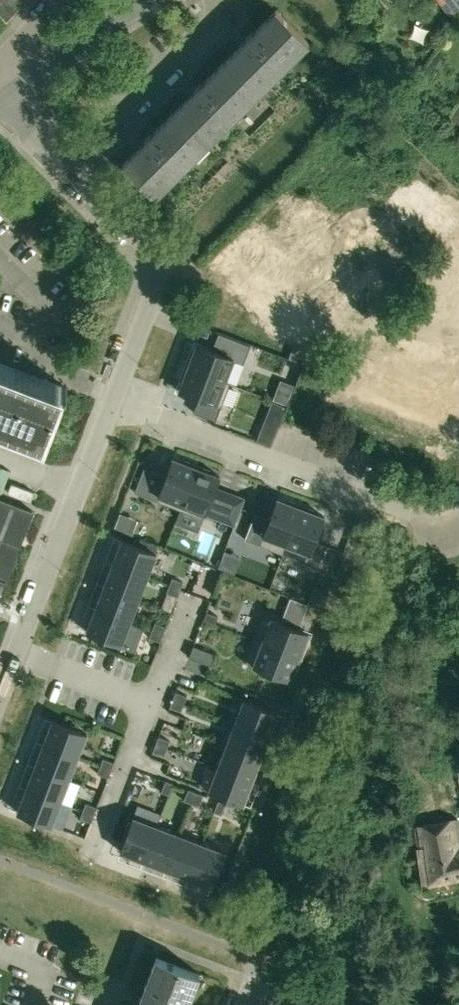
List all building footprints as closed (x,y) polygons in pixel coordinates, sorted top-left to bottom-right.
[(6,21),(15,12),(3,0),(0,0),(0,14),(6,21)] [(15,12),(24,4),(20,0),(3,0),(15,12)] [(456,13),(458,10),(458,0),(445,0),(456,13)] [(258,93),(281,69),(308,42),(276,9),(225,61),(258,93)] [(207,145),(209,142),(258,93),(225,61),(174,112),(207,145)] [(448,124),(458,131),(458,105),(448,124)] [(174,112),(127,159),(122,163),(155,196),(207,145),(174,112)] [(340,224),(316,203),(294,228),(317,249),(340,224)] [(328,275),(325,250),(296,254),(299,280),(303,279),(303,278),(328,275)] [(190,353),(185,366),(225,381),(226,381),(234,358),(197,344),(192,354),(190,353)] [(327,357),(319,354),(294,344),(290,357),(323,370),(327,357)] [(44,437),(64,385),(0,361),(0,420),(44,437)] [(225,381),(185,366),(180,379),(182,380),(179,390),(221,407),(230,382),(226,381),(225,381)] [(266,415),(256,439),(271,445),(280,421),(266,415)] [(183,462),(173,458),(164,484),(158,500),(180,509),(198,464),(184,459),(183,462)] [(210,502),(220,476),(210,472),(211,470),(198,464),(180,509),(203,518),(210,502)] [(230,492),(220,520),(234,525),(245,498),(230,492)] [(7,580),(14,560),(33,510),(0,497),(0,598),(7,580)] [(288,502),(278,498),(260,545),(283,553),(302,504),(289,500),(288,502)] [(302,504),(283,553),(318,566),(326,544),(315,540),(324,516),(314,512),(315,509),(302,504)] [(121,540),(113,562),(147,576),(157,553),(121,540)] [(113,562),(104,585),(139,598),(147,576),(113,562)] [(183,582),(172,577),(169,585),(180,589),(183,582)] [(309,603),(321,608),(329,589),(315,584),(307,603),(309,603)] [(104,585),(95,607),(130,620),(139,598),(104,585)] [(180,589),(169,585),(166,592),(178,596),(180,589)] [(282,618),(301,625),(309,603),(307,603),(290,596),(282,618)] [(95,607),(87,631),(121,644),(130,620),(95,607)] [(218,616),(207,612),(204,619),(215,624),(218,616)] [(263,615),(254,637),(302,657),(307,644),(305,643),(308,633),(263,615)] [(166,626),(154,622),(151,629),(163,634),(166,626)] [(163,634),(151,629),(149,637),(160,641),(163,634)] [(254,637),(244,662),(291,679),(294,669),(297,670),(302,657),(254,637)] [(216,654),(194,645),(189,656),(211,665),(216,654)] [(187,696),(176,691),(173,699),(184,703),(187,696)] [(173,699),(170,707),(182,711),(184,703),(173,699)] [(244,699),(236,721),(269,735),(278,712),(244,699)] [(87,734),(52,721),(44,743),(78,756),(87,734)] [(236,721),(227,744),(260,757),(269,735),(236,721)] [(170,740),(159,736),(156,743),(167,748),(170,740)] [(78,756),(44,743),(35,766),(69,779),(78,756)] [(167,748),(156,743),(153,751),(164,755),(167,748)] [(227,744),(218,766),(252,779),(260,757),(227,744)] [(114,762),(103,758),(100,765),(111,770),(114,762)] [(111,770),(100,765),(97,773),(109,777),(111,770)] [(69,779),(35,766),(26,789),(60,802),(69,779)] [(218,766),(209,789),(243,802),(252,779),(218,766)] [(173,783),(166,780),(161,791),(169,794),(173,783)] [(60,802),(26,789),(17,811),(51,825),(60,802)] [(195,791),(188,789),(184,800),(191,803),(195,791)] [(203,794),(195,791),(191,803),(199,805),(203,794)] [(226,803),(218,800),(214,812),(221,814),(226,803)] [(97,807),(86,803),(83,810),(94,814),(97,807)] [(94,814),(83,810),(80,818),(92,822),(94,814)] [(157,826),(134,818),(121,851),(144,860),(157,826)] [(458,878),(458,821),(458,818),(415,823),(423,884),(458,878)] [(179,835),(157,826),(144,860),(166,869),(179,835)] [(201,843),(179,835),(166,869),(188,877),(201,843)] [(224,852),(201,843),(188,877),(211,886),(224,852)] [(137,1004),(188,1004),(200,972),(156,956),(137,1004)]
